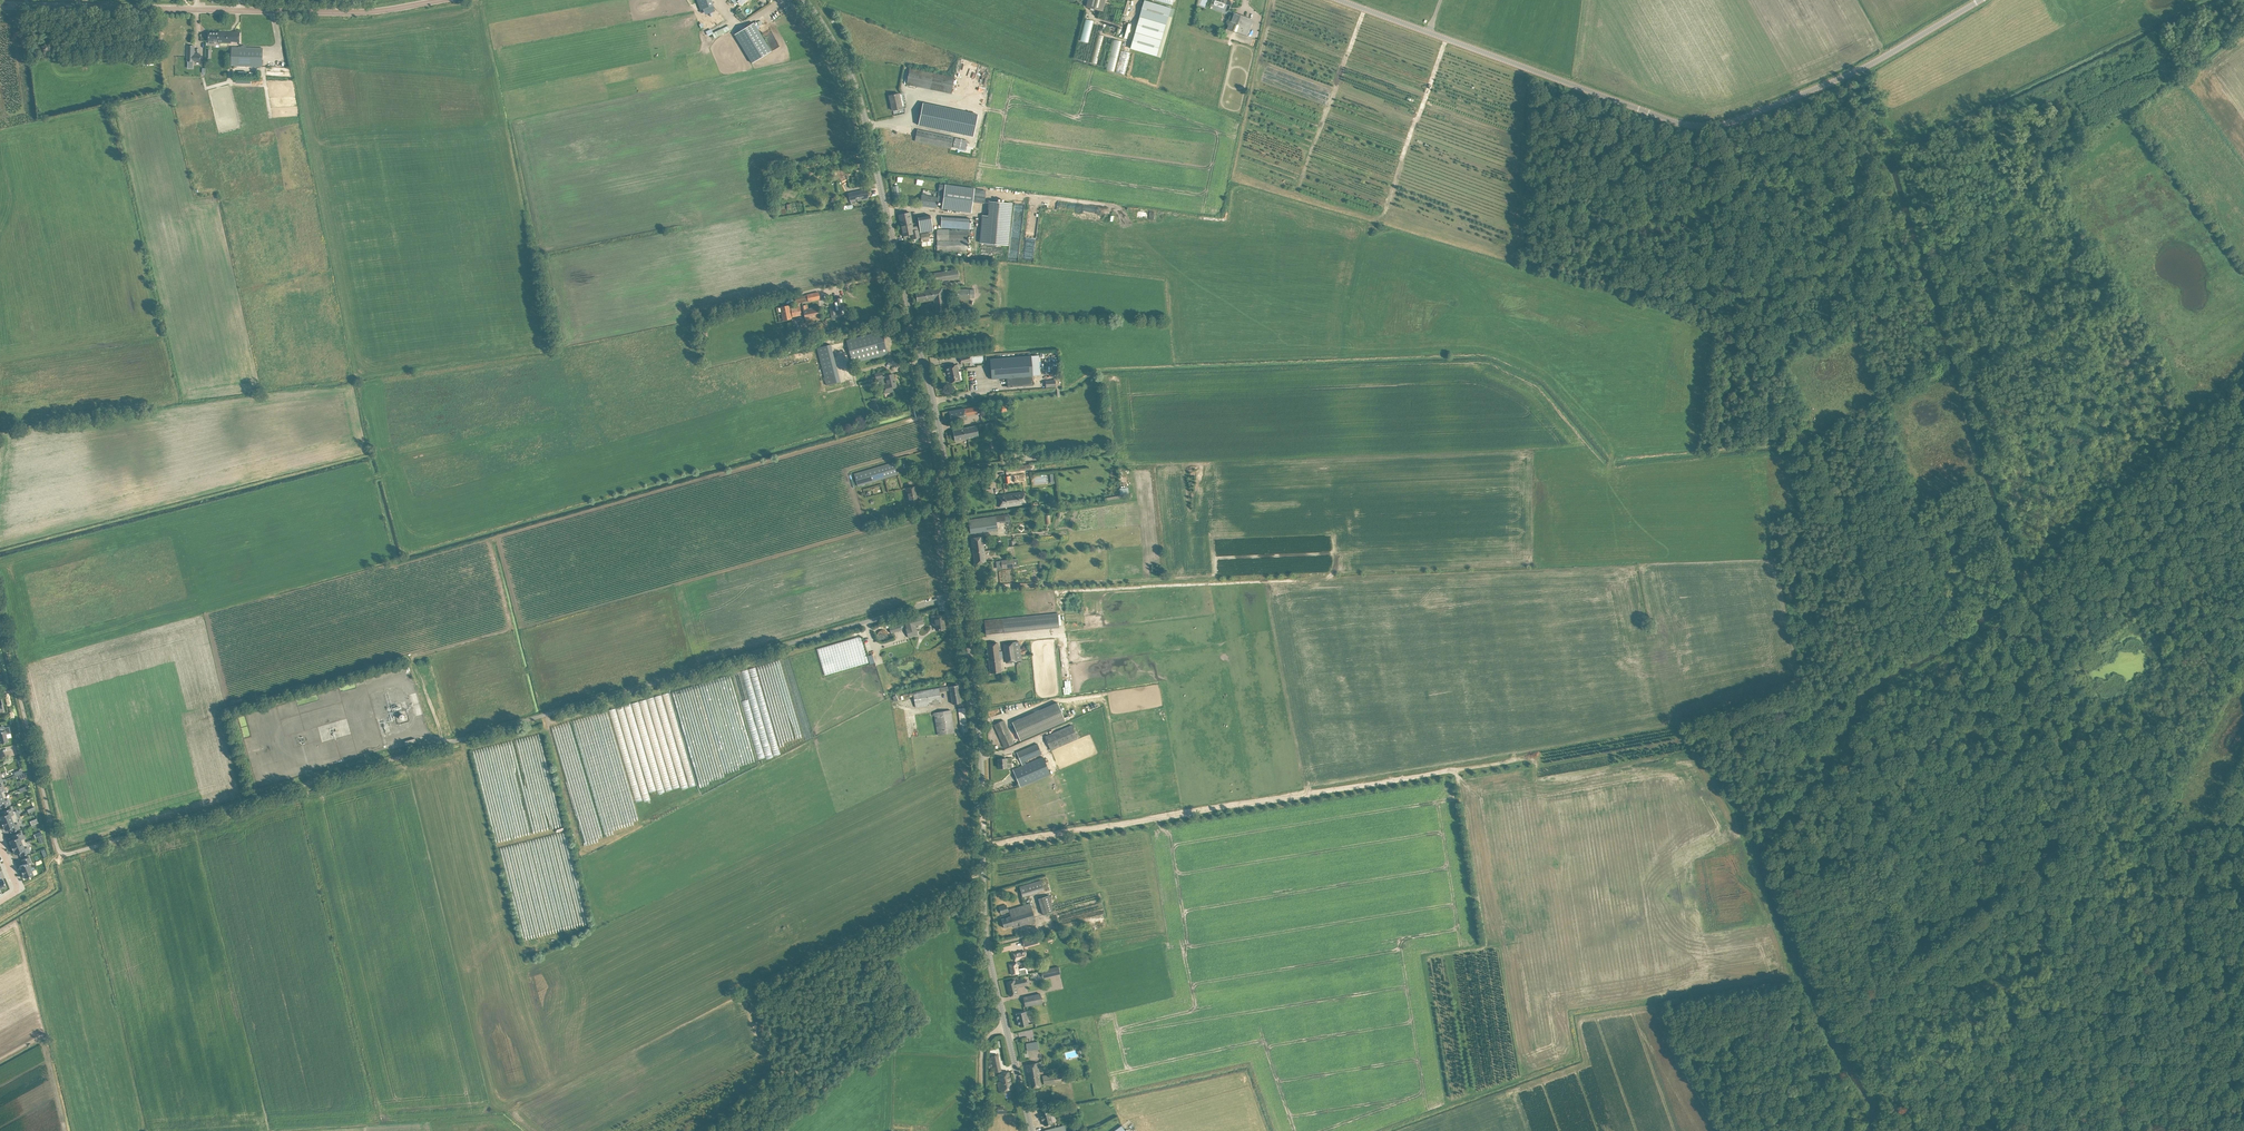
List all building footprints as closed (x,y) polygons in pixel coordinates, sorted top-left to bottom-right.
[(701,10),(713,5),(711,0),(697,0),(701,10)] [(1086,7),(1103,11),(1105,0),(1088,0),(1086,7)] [(1145,0),(1130,48),(1157,56),(1171,8),(1145,0)] [(1253,20),(1234,12),(1227,30),(1247,37),(1253,20)] [(1080,40),(1088,42),(1093,21),(1085,19),(1080,40)] [(754,23),(734,34),(752,63),(771,51),(754,23)] [(705,31),(707,36),(712,34),(713,37),(730,30),(728,25),(712,32),(711,29),(705,31)] [(209,41),(209,43),(210,44),(214,44),(214,43),(215,41),(218,41),(218,43),(231,43),(231,41),(240,41),(240,32),(220,31),(220,33),(209,33),(209,41)] [(1098,34),(1092,63),(1098,64),(1104,35),(1098,34)] [(1126,74),(1130,52),(1120,50),(1122,41),(1113,39),(1107,70),(1126,74)] [(195,46),(187,45),(187,61),(200,61),(200,54),(194,54),(195,46)] [(263,48),(232,47),(231,65),(262,66),(263,48)] [(907,85),(920,87),(950,93),(954,76),(910,68),(907,85)] [(902,108),(899,93),(893,94),(893,95),(889,95),(892,110),(898,109),(902,108)] [(923,102),(918,125),(952,132),(973,136),(978,114),(923,102)] [(917,129),(915,141),(951,149),(953,137),(917,129)] [(937,197),(921,195),(921,198),(920,206),(937,208),(937,201),(943,202),(942,208),(971,213),(973,202),(984,204),(986,190),(939,184),(937,197)] [(867,189),(861,190),(848,193),(850,201),(851,203),(852,204),(855,203),(856,202),(859,202),(858,199),(860,199),(860,201),(869,198),(867,189)] [(841,203),(841,209),(841,210),(853,208),(853,204),(844,206),(843,203),(844,203),(844,197),(834,198),(834,200),(832,200),(833,204),(841,203)] [(989,216),(983,215),(980,243),(1007,245),(1011,203),(990,201),(989,216)] [(912,224),(910,212),(904,213),(898,215),(900,223),(904,222),(905,224),(907,224),(907,225),(912,224)] [(932,215),(924,216),(920,217),(918,217),(920,232),(938,229),(937,224),(933,225),(932,215)] [(904,222),(900,223),(903,236),(912,234),(913,239),(919,237),(917,226),(913,227),(912,224),(907,225),(907,224),(905,224),(904,222)] [(937,250),(967,250),(967,229),(938,229),(937,230),(937,250)] [(929,232),(920,233),(922,246),(931,245),(929,232)] [(959,278),(957,270),(931,274),(932,282),(959,278)] [(943,287),(921,291),(915,291),(917,302),(934,300),(935,311),(941,310),(946,309),(943,287)] [(970,289),(956,289),(956,299),(969,300),(970,289)] [(819,292),(814,293),(794,297),(795,304),(820,299),(819,292)] [(842,298),(837,298),(833,299),(835,314),(841,314),(845,313),(842,298)] [(789,305),(780,307),(783,321),(792,319),(792,317),(802,315),(800,306),(790,308),(789,305)] [(819,320),(817,307),(803,310),(806,323),(819,320)] [(882,331),(877,332),(849,339),(848,338),(847,338),(853,362),(888,354),(882,331)] [(830,344),(816,348),(826,386),(840,383),(830,344)] [(1031,355),(990,359),(991,379),(1006,378),(1007,387),(1033,385),(1031,355)] [(957,365),(951,366),(946,367),(947,372),(950,383),(960,380),(957,365)] [(893,374),(887,375),(885,376),(887,385),(883,386),(885,393),(893,391),(892,388),(896,387),(893,374)] [(876,398),(872,400),(875,411),(880,410),(876,398)] [(949,411),(951,422),(966,419),(966,415),(984,412),(982,406),(965,409),(965,408),(949,411)] [(976,426),(952,430),(955,441),(978,436),(976,426)] [(893,462),(888,464),(854,474),(857,486),(892,476),(897,474),(893,462)] [(914,486),(909,487),(905,488),(908,505),(918,503),(914,486)] [(1024,492),(1003,495),(997,496),(999,507),(1025,504),(1024,492)] [(995,516),(968,520),(970,533),(997,529),(995,516)] [(982,536),(977,537),(971,538),(973,552),(984,550),(982,536)] [(986,562),(984,550),(973,552),(975,563),(986,562)] [(1016,559),(996,561),(997,569),(1013,567),(1013,566),(1017,566),(1016,559)] [(1058,613),(984,620),(986,634),(1059,627),(1058,613)] [(931,621),(934,621),(935,630),(945,629),(944,621),(945,621),(944,615),(931,617),(931,621)] [(921,616),(905,621),(907,629),(906,630),(909,638),(918,635),(916,627),(924,624),(922,616),(921,616)] [(902,630),(900,624),(889,627),(891,633),(902,630)] [(861,637),(816,647),(821,666),(823,666),(825,673),(873,662),(871,654),(866,655),(861,637)] [(1018,640),(1003,643),(1006,663),(1022,660),(1018,640)] [(998,643),(992,643),(987,644),(990,673),(1001,671),(998,643)] [(958,685),(952,686),(945,687),(913,693),(915,707),(941,703),(940,692),(950,690),(952,704),(961,702),(958,685)] [(1057,702),(1012,722),(1020,741),(1065,721),(1057,702)] [(965,707),(959,708),(957,708),(961,735),(968,734),(965,707)] [(950,710),(934,713),(937,735),(954,732),(950,710)] [(1014,743),(1003,720),(994,724),(1004,747),(1014,743)] [(1077,739),(1072,725),(1045,736),(1051,750),(1077,739)] [(0,743),(8,741),(6,734),(10,733),(9,727),(3,728),(3,731),(0,732),(0,743)] [(1042,754),(1037,743),(1013,753),(1018,764),(1042,754)] [(1043,757),(1013,769),(1020,787),(1050,774),(1043,757)] [(1011,767),(1011,758),(998,759),(999,768),(1011,767)] [(14,790),(18,801),(34,795),(30,784),(14,790)] [(5,795),(0,797),(0,804),(1,804),(3,808),(10,805),(7,798),(6,798),(5,795)] [(19,811),(36,805),(33,798),(16,803),(19,811)] [(11,808),(4,811),(5,814),(0,817),(0,818),(1,820),(0,820),(2,824),(15,818),(17,818),(14,811),(12,811),(11,808)] [(12,832),(20,829),(15,818),(2,824),(3,827),(4,827),(5,830),(11,828),(12,832)] [(21,832),(14,835),(15,838),(9,841),(11,844),(10,844),(11,848),(25,842),(21,832)] [(25,842),(11,848),(13,851),(15,854),(21,852),(22,856),(29,853),(25,842)] [(29,857),(22,860),(23,864),(19,866),(21,869),(20,870),(22,875),(23,875),(24,878),(33,875),(29,865),(32,864),(29,857)] [(1021,896),(1043,890),(1040,879),(1018,886),(1021,896)] [(1054,911),(1049,895),(1038,898),(1043,915),(1054,911)] [(1008,910),(1006,904),(999,906),(1001,912),(1008,910)] [(1030,904),(1014,908),(1009,910),(1011,916),(1001,919),(1004,928),(1013,925),(1014,927),(1035,921),(1030,904)] [(1036,936),(1022,939),(1024,947),(1038,943),(1036,936)] [(1009,964),(1012,975),(1019,973),(1017,964),(1024,963),(1023,959),(1027,958),(1026,950),(1013,953),(1015,963),(1009,964)] [(1058,966),(1047,969),(1048,977),(1060,974),(1058,966)] [(1014,980),(1006,981),(1010,996),(1018,994),(1016,987),(1026,984),(1025,979),(1015,981),(1014,980)] [(1040,994),(1023,997),(1025,1006),(1042,1002),(1040,994)] [(1025,1011),(1016,1013),(1019,1026),(1028,1024),(1025,1011)] [(1038,1041),(1026,1043),(1027,1051),(1039,1049),(1038,1041)] [(1037,1062),(1026,1064),(1030,1088),(1041,1086),(1037,1062)] [(1067,1071),(1042,1076),(1044,1086),(1062,1082),(1061,1078),(1069,1077),(1067,1071)] [(1013,1088),(1009,1072),(998,1074),(1000,1081),(998,1082),(1000,1091),(1013,1088)] [(1050,1111),(1041,1113),(1044,1125),(1053,1123),(1050,1111)]
